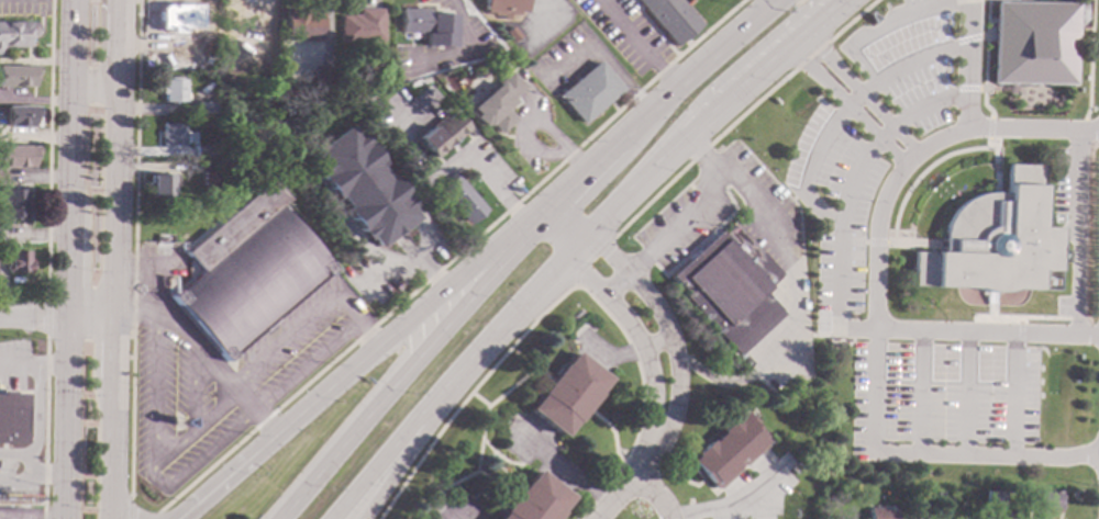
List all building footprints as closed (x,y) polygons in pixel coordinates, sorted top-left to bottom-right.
[(481,12),(481,0),(523,0),(523,12),(481,12)] [(674,47),(635,0),(680,0),(700,25),(674,47)] [(1073,84),(990,83),(991,1),(1074,2),(1073,84)] [(157,29),(166,29),(166,33),(178,32),(178,29),(198,29),(198,4),(184,5),(182,4),(162,4),(157,9),(157,29)] [(380,41),(337,40),(337,15),(346,15),(346,14),(356,14),(356,8),(381,8),(380,41)] [(453,11),(451,46),(422,44),(423,33),(397,31),(398,8),(453,11)] [(308,12),(320,12),(320,41),(282,41),(282,10),(308,10),(308,12)] [(3,45),(0,45),(0,21),(30,21),(33,23),(36,30),(34,35),(27,38),(27,47),(3,47),(3,45)] [(622,89),(581,123),(557,95),(597,60),(622,89)] [(488,68),(482,72),(478,67),(484,63),(488,68)] [(36,87),(0,87),(0,66),(36,66),(36,87)] [(332,86),(309,86),(309,67),(330,68),(332,68),(332,86)] [(523,87),(511,98),(514,102),(506,110),(514,120),(500,132),(489,119),(482,125),(467,108),(509,70),(523,87)] [(179,80),(184,80),(185,101),(164,101),(163,94),(160,94),(160,88),(163,88),(163,80),(168,80),(168,77),(179,77),(179,80)] [(452,90),(446,94),(440,87),(445,82),(452,90)] [(214,113),(197,113),(197,102),(214,102),(214,113)] [(40,127),(7,126),(8,105),(40,106),(40,127)] [(466,127),(430,157),(414,138),(449,109),(466,127)] [(184,145),(163,145),(163,137),(159,137),(159,132),(163,132),(163,123),(184,123),(184,145)] [(354,135),(357,133),(379,163),(376,166),(384,177),(387,173),(411,206),(409,210),(414,217),(375,247),(367,236),(363,238),(342,208),(344,206),(336,195),(332,199),(310,168),(313,166),(306,154),(345,124),(354,135)] [(5,182),(0,182),(0,146),(38,145),(38,156),(34,156),(34,166),(23,166),(23,168),(11,168),(11,166),(5,166),(5,182)] [(211,157),(193,157),(195,145),(212,145),(211,157)] [(213,171),(198,171),(198,160),(213,160),(213,171)] [(1040,165),(1037,227),(1055,228),(1054,242),(1053,271),(1036,270),(1036,290),(1011,289),(1004,291),(990,292),(980,290),(975,287),(912,285),(912,251),(942,252),(942,244),(942,237),(943,227),(951,213),(957,205),(965,200),(977,194),(988,192),(996,192),(1004,193),(1004,163),(1040,165)] [(214,185),(202,184),(202,172),(215,173),(214,185)] [(485,210),(466,225),(435,190),(454,173),(485,210)] [(175,187),(170,187),(170,203),(160,203),(160,196),(149,196),(149,174),(175,174),(175,187)] [(288,199),(279,206),(333,269),(226,361),(170,296),(201,270),(185,252),(270,178),(288,199)] [(27,199),(29,199),(27,214),(27,217),(26,217),(26,221),(3,221),(3,218),(2,218),(2,210),(3,210),(3,189),(27,189),(27,199)] [(780,274),(778,277),(763,292),(779,309),(777,311),(781,314),(736,354),(733,351),(732,352),(681,296),(684,293),(668,277),(717,233),(719,236),(731,225),(731,226),(734,224),(780,274)] [(1070,262),(1058,262),(1058,250),(1070,250),(1070,262)] [(29,260),(31,260),(31,269),(29,269),(29,273),(8,273),(8,272),(5,270),(5,266),(8,264),(8,251),(27,251),(29,260)] [(571,351),(607,379),(596,393),(597,394),(586,408),(575,422),(573,421),(562,437),(526,409),(537,394),(536,394),(547,380),(559,364),(560,365),(571,351)] [(4,443),(0,443),(0,394),(1,394),(1,391),(13,392),(13,394),(26,394),(25,444),(4,443)] [(756,424),(754,426),(753,427),(765,440),(763,442),(765,445),(757,455),(744,465),(742,463),(737,467),(740,470),(731,481),(719,488),(717,486),(714,488),(702,476),(700,479),(686,465),(695,456),(692,454),(708,440),(710,441),(720,432),(718,430),(733,416),(735,418),(743,410),(756,424)] [(559,512),(554,518),(496,518),(501,512),(500,511),(511,498),(522,483),(523,484),(535,470),(570,497),(558,511),(559,512)] [(1003,510),(986,509),(986,490),(1004,490),(1003,510)] [(893,510),(894,518),(868,518),(867,508),(884,508),(884,511),(893,510)]
